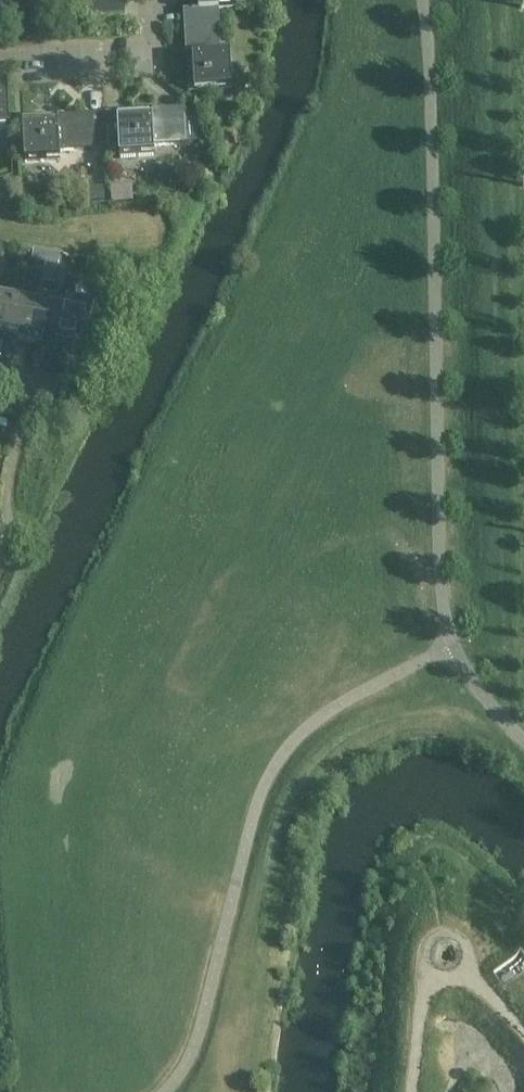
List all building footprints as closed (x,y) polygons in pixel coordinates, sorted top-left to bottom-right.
[(81,16),(125,13),(124,0),(80,0),(81,16)] [(193,9),(218,8),(235,6),(235,0),(192,0),(193,9)] [(218,8),(193,9),(184,10),(189,91),(232,89),(230,53),(229,53),(229,45),(220,45),(218,8)] [(0,84),(0,129),(10,129),(7,84),(0,84)] [(185,108),(104,113),(106,147),(119,146),(120,156),(155,154),(154,145),(188,143),(185,108)] [(104,113),(23,118),(26,162),(61,160),(60,150),(106,147),(104,113)] [(46,252),(34,249),(31,260),(44,263),(46,252)] [(60,254),(46,252),(44,263),(58,265),(60,254)] [(99,273),(101,262),(88,259),(86,271),(99,273)] [(0,296),(0,329),(5,330),(10,298),(0,296)] [(37,302),(10,298),(5,330),(19,333),(17,341),(30,343),(37,302)] [(64,307),(37,302),(30,343),(42,345),(44,338),(58,340),(64,307)] [(92,312),(64,307),(58,340),(73,343),(72,351),(85,353),(92,312)]
